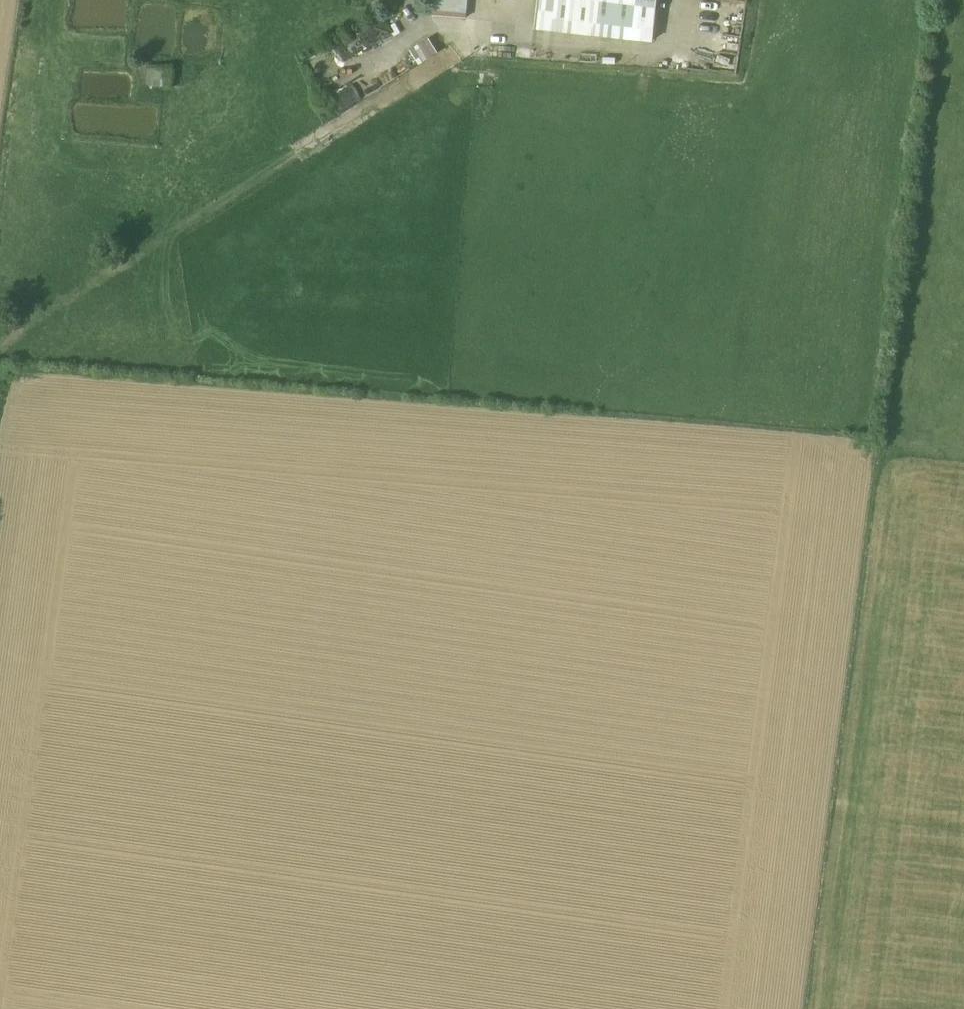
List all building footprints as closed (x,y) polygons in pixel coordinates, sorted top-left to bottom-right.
[(542,19),(567,21),(569,0),(544,0),(542,19)] [(414,59),(433,56),(430,39),(411,42),(414,59)] [(398,62),(353,80),(358,92),(403,74),(398,62)]
